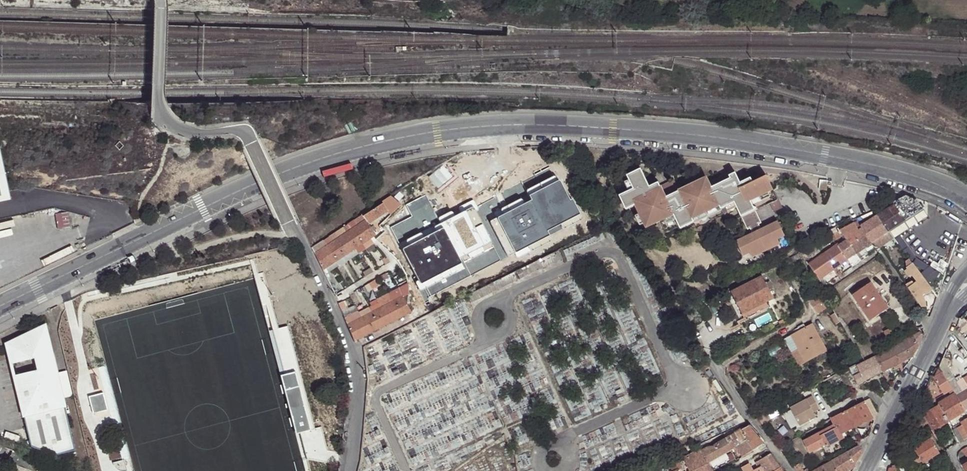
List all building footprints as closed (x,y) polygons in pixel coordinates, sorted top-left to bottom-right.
[(0,147),(0,201),(11,198),(0,147)] [(447,158),(431,168),(434,174),(450,164),(447,158)] [(431,168),(425,171),(429,178),(434,175),(434,174),(431,168)] [(724,178),(723,176),(710,183),(707,178),(680,190),(675,180),(661,187),(657,178),(648,182),(642,168),(627,175),(629,180),(633,189),(629,191),(620,195),(627,210),(636,205),(641,214),(645,223),(647,228),(661,221),(666,233),(680,226),(681,229),(694,222),(697,228),(724,215),(729,223),(742,217),(748,229),(751,228),(759,224),(762,223),(756,210),(771,203),(775,211),(783,207),(767,176),(754,182),(752,177),(741,182),(736,172),(730,175),(724,178)] [(425,171),(417,176),(426,189),(432,183),(429,178),(425,171)] [(417,176),(405,184),(406,186),(410,193),(414,199),(426,189),(417,176)] [(624,182),(629,191),(633,189),(629,180),(624,182)] [(402,191),(390,196),(398,204),(410,193),(406,186),(402,191)] [(912,193),(892,203),(894,205),(898,212),(916,200),(912,193)] [(389,195),(380,201),(386,211),(389,214),(397,206),(399,204),(398,204),(390,196),(389,195)] [(410,214),(417,222),(425,214),(410,198),(402,206),(410,214)] [(898,212),(882,223),(889,233),(923,210),(916,200),(898,212)] [(380,201),(360,215),(364,220),(367,224),(386,211),(380,201)] [(894,205),(877,216),(882,223),(898,212),(894,205)] [(390,217),(379,227),(382,231),(391,240),(394,243),(417,222),(410,214),(402,206),(399,209),(390,217)] [(399,209),(397,206),(389,214),(388,215),(390,217),(399,209)] [(640,225),(645,223),(641,214),(636,216),(640,225)] [(360,215),(352,220),(356,225),(364,220),(360,215)] [(877,216),(860,226),(862,228),(872,244),(889,233),(882,223),(877,216)] [(313,254),(321,270),(335,262),(360,244),(369,238),(374,235),(372,231),(369,227),(367,224),(364,220),(356,225),(349,230),(340,236),(336,239),(326,246),(313,254)] [(778,221),(762,229),(753,233),(736,241),(743,256),(750,252),(752,255),(753,257),(780,244),(778,240),(785,236),(778,221)] [(858,222),(840,231),(843,235),(846,241),(839,246),(838,244),(809,264),(819,279),(823,277),(833,270),(836,267),(841,265),(848,260),(865,249),(872,244),(862,228),(860,226),(858,222)] [(346,224),(337,230),(340,236),(349,230),(346,224)] [(762,229),(759,224),(751,228),(753,233),(762,229)] [(391,240),(382,231),(374,239),(383,248),(391,240)] [(840,231),(815,244),(818,248),(839,239),(843,235),(840,231)] [(333,233),(322,240),(326,246),(336,239),(333,233)] [(372,242),(369,238),(360,244),(363,248),(372,242)] [(310,248),(313,254),(326,246),(322,240),(310,248)] [(480,248),(473,241),(444,271),(451,277),(480,248)] [(409,247),(421,268),(429,262),(417,242),(409,247)] [(363,248),(360,244),(335,262),(337,265),(363,248)] [(815,244),(801,251),(803,254),(807,260),(820,251),(818,248),(815,244)] [(910,247),(904,251),(912,261),(917,257),(910,247)] [(867,253),(865,249),(848,260),(849,263),(852,267),(862,261),(860,258),(867,253)] [(800,256),(798,253),(786,259),(788,264),(801,257),(800,256)] [(908,259),(904,261),(907,269),(913,265),(908,259)] [(321,270),(323,274),(337,265),(335,262),(321,270)] [(933,293),(913,265),(907,269),(908,270),(906,271),(910,278),(912,277),(916,283),(913,285),(912,282),(906,286),(921,309),(928,310),(928,308),(928,304),(927,301),(925,298),(933,293)] [(371,268),(363,272),(366,276),(373,271),(371,268)] [(413,273),(418,282),(423,279),(417,270),(413,273)] [(742,314),(765,302),(773,299),(762,277),(731,292),(742,314)] [(828,283),(823,277),(819,279),(824,286),(828,283)] [(384,292),(377,278),(364,286),(367,291),(371,289),(375,297),(384,292)] [(876,311),(886,305),(871,283),(852,296),(870,322),(879,315),(876,311)] [(828,303),(819,289),(807,297),(815,311),(828,303)] [(379,302),(382,307),(395,300),(392,295),(379,302)] [(409,312),(405,305),(401,296),(395,300),(382,307),(369,313),(359,318),(346,325),(353,341),(409,312)] [(357,314),(359,318),(369,313),(382,307),(379,302),(357,314)] [(768,308),(765,302),(742,314),(744,319),(768,308)] [(888,309),(886,305),(876,311),(879,315),(888,309)] [(838,319),(833,310),(829,313),(834,321),(838,319)] [(344,318),(346,325),(359,318),(357,314),(356,312),(344,318)] [(49,323),(9,341),(13,360),(36,356),(38,368),(15,372),(30,449),(52,453),(73,449),(54,352),(49,323)] [(790,336),(805,363),(827,351),(812,324),(790,336)] [(889,331),(883,334),(887,341),(893,338),(889,331)] [(912,337),(901,343),(902,344),(911,357),(918,346),(922,336),(919,333),(912,337)] [(902,344),(892,349),(899,363),(911,357),(902,344)] [(888,351),(885,353),(891,367),(892,367),(899,363),(892,349),(888,351)] [(885,353),(875,357),(882,372),(891,367),(885,353)] [(882,372),(875,357),(855,367),(854,365),(848,368),(857,385),(882,372)] [(892,367),(891,367),(894,373),(902,369),(899,363),(892,367)] [(295,373),(277,377),(280,390),(293,386),(319,380),(316,367),(306,370),(295,373)] [(939,369),(935,379),(944,395),(952,390),(939,369)] [(956,396),(966,412),(966,411),(966,389),(965,390),(956,396)] [(294,390),(281,394),(283,400),(282,400),(283,406),(284,406),(292,435),(305,431),(299,411),(296,411),(294,403),(297,403),(294,390)] [(101,426),(99,414),(108,413),(104,394),(90,396),(96,427),(101,426)] [(955,394),(939,404),(949,422),(958,417),(966,412),(956,396),(955,394)] [(812,396),(790,408),(800,425),(816,417),(813,412),(819,408),(812,396)] [(868,398),(863,401),(871,418),(873,421),(876,413),(868,398)] [(854,406),(845,411),(854,428),(865,422),(871,418),(863,401),(854,406)] [(934,430),(932,431),(936,437),(940,435),(936,429),(947,422),(938,407),(924,415),(934,430)] [(845,411),(835,416),(844,433),(851,429),(854,428),(845,411)] [(836,424),(823,431),(831,445),(846,437),(844,433),(835,416),(833,418),(836,424)] [(929,426),(923,417),(920,418),(915,422),(920,430),(921,431),(928,427),(929,426)] [(865,422),(854,428),(856,432),(867,426),(865,422)] [(747,426),(710,448),(709,447),(700,452),(700,451),(682,459),(684,463),(688,470),(711,470),(706,463),(735,446),(742,458),(763,444),(747,426)] [(831,445),(823,431),(805,441),(812,452),(828,444),(829,446),(831,445)] [(960,432),(956,434),(960,443),(964,440),(960,432)] [(915,450),(917,454),(922,461),(922,463),(940,452),(932,440),(915,450)] [(857,446),(847,452),(847,453),(853,465),(854,464),(862,453),(857,446)] [(12,451),(8,461),(33,470),(37,470),(40,462),(12,451)] [(724,456),(732,452),(732,451),(715,461),(718,467),(728,462),(724,456)] [(847,453),(839,458),(830,463),(834,470),(846,470),(855,466),(854,464),(853,465),(847,453)] [(902,464),(906,470),(922,461),(917,454),(902,464)] [(780,468),(771,455),(761,460),(767,468),(769,470),(775,470),(780,468)] [(682,459),(673,464),(676,470),(681,468),(679,466),(684,463),(682,459)] [(113,464),(115,468),(121,470),(126,470),(127,470),(124,460),(113,464)] [(743,470),(753,470),(752,469),(748,463),(741,467),(743,470)] [(830,463),(815,470),(834,470),(830,463)]
